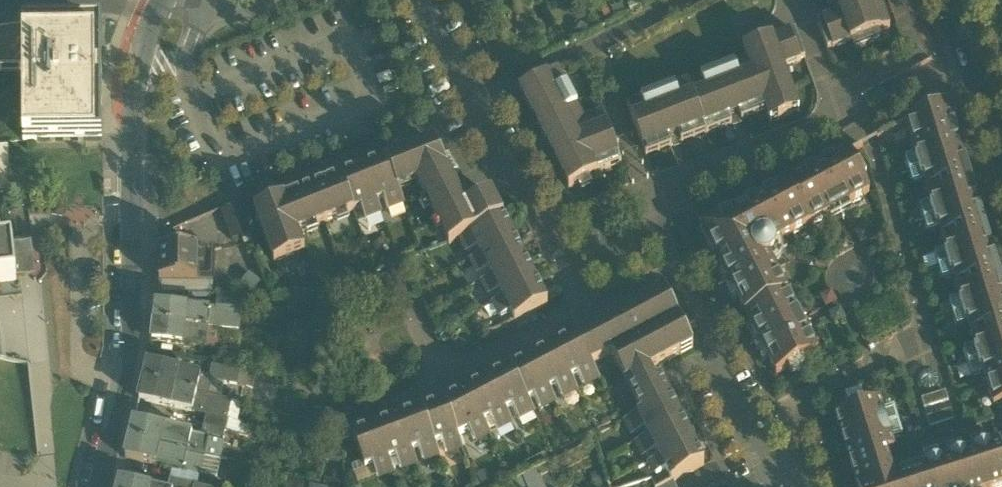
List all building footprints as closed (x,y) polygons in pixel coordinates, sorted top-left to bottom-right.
[(828,49),(833,48),(833,49),(851,42),(851,43),(890,28),(880,0),(836,0),(840,13),(822,19),(823,20),(818,22),(828,49)] [(23,69),(23,139),(102,139),(102,23),(22,23),(23,29),(23,69)] [(23,69),(23,29),(0,32),(0,69),(23,69)] [(791,31),(773,38),(784,67),(801,61),(801,60),(806,58),(796,31),(791,32),(791,31)] [(797,104),(784,67),(773,38),(773,37),(744,48),(743,48),(748,61),(735,66),(735,65),(701,77),(701,78),(688,83),(707,134),(766,112),(767,115),(776,112),(778,120),(792,115),(789,107),(797,104)] [(569,188),(596,174),(578,138),(589,133),(583,121),(578,112),(577,108),(578,108),(567,86),(566,87),(558,70),(525,87),(532,99),(525,102),(545,140),(551,137),(568,170),(562,173),(569,188)] [(646,156),(707,134),(688,83),(675,88),(674,87),(641,99),(641,100),(627,105),(646,156)] [(905,159),(909,172),(964,155),(947,101),(934,108),(934,109),(920,116),(907,122),(917,155),(905,159)] [(789,107),(792,115),(800,112),(797,104),(789,107)] [(770,123),(778,120),(776,112),(767,115),(770,123)] [(603,114),(583,121),(589,133),(578,138),(596,174),(610,169),(608,162),(619,158),(603,114)] [(434,142),(341,177),(285,198),(284,197),(254,208),(274,262),(295,254),(291,245),(301,241),(298,233),(306,231),(304,226),(314,223),(316,227),(337,219),(335,215),(345,211),(347,215),(354,212),(362,210),(365,219),(381,213),(378,204),(385,201),(388,211),(404,205),(399,191),(400,190),(397,183),(407,179),(410,187),(418,184),(426,201),(430,198),(435,208),(431,210),(438,224),(443,221),(448,231),(443,234),(448,244),(449,246),(461,240),(468,254),(478,249),(481,256),(472,261),(479,276),(489,271),(492,278),(483,282),(490,297),(500,292),(503,299),(494,304),(501,319),(511,314),(515,322),(548,305),(491,195),(467,208),(434,142)] [(816,169),(788,183),(760,197),(761,199),(757,201),(756,199),(701,227),(729,282),(732,280),(734,284),(731,286),(746,313),(760,341),(762,340),(764,344),(762,345),(776,374),(788,368),(791,374),(809,364),(807,359),(818,353),(787,292),(769,257),(773,254),(775,251),(775,246),(774,242),(809,224),(870,193),(849,152),(820,167),(821,169),(817,171),(816,169)] [(978,203),(964,155),(909,172),(913,184),(925,181),(931,203),(920,207),(923,220),(978,203)] [(608,162),(610,169),(622,165),(619,158),(608,162)] [(397,183),(400,190),(410,187),(407,179),(397,183)] [(86,198),(59,199),(60,221),(86,220),(86,198)] [(224,209),(236,240),(251,235),(239,203),(224,209)] [(934,255),(938,267),(993,251),(978,203),(923,220),(927,232),(939,229),(946,251),(934,255)] [(1,249),(0,249),(0,286),(17,284),(13,247),(1,249)] [(198,282),(199,263),(199,251),(199,250),(161,250),(160,282),(162,282),(198,282)] [(207,263),(199,263),(198,282),(214,282),(215,282),(216,251),(207,251),(207,263)] [(207,251),(199,251),(199,263),(207,263),(207,251)] [(953,315),(1001,300),(1001,280),(993,251),(938,267),(942,280),(954,277),(961,299),(949,302),(953,315)] [(263,284),(250,273),(240,285),(253,296),(263,284)] [(162,294),(214,294),(214,282),(198,282),(162,282),(162,294)] [(639,408),(641,412),(671,397),(660,376),(654,379),(649,370),(693,347),(664,291),(576,336),(591,365),(612,354),(626,382),(631,379),(635,388),(630,390),(639,408)] [(218,296),(217,312),(216,317),(240,319),(242,297),(218,296)] [(968,363),(1001,353),(1001,300),(953,315),(957,328),(969,325),(976,347),(964,350),(968,363)] [(157,306),(155,324),(218,331),(239,333),(240,319),(216,317),(217,312),(211,311),(211,312),(157,306)] [(218,331),(155,324),(153,342),(211,349),(212,343),(216,344),(218,331)] [(334,331),(315,328),(314,339),(333,342),(334,331)] [(598,378),(591,365),(576,336),(554,347),(571,380),(578,376),(583,386),(597,379),(598,378)] [(576,390),(571,380),(554,347),(532,358),(549,391),(556,387),(561,397),(575,390),(576,390)] [(968,363),(972,376),(984,373),(994,405),(1001,403),(1001,353),(968,363)] [(554,401),(549,391),(532,358),(511,369),(527,402),(533,399),(539,408),(553,401),(554,401)] [(149,366),(144,383),(206,398),(209,386),(204,385),(206,380),(149,366)] [(225,384),(237,387),(240,373),(212,368),(210,382),(225,384)] [(532,412),(527,402),(511,369),(489,380),(506,413),(512,410),(517,419),(531,412),(532,412)] [(931,371),(928,371),(925,372),(923,374),(921,376),(921,379),(921,383),(923,386),(925,388),(927,389),(931,389),(934,388),(936,386),(938,384),(938,381),(938,377),(937,374),(934,372),(931,371)] [(626,382),(630,390),(635,388),(631,379),(626,382)] [(511,423),(506,413),(489,380),(467,391),(484,424),(491,421),(496,430),(509,423),(510,423),(511,423)] [(210,382),(209,386),(206,398),(206,399),(221,402),(225,384),(210,382)] [(221,402),(206,399),(206,398),(144,383),(140,401),(193,414),(192,414),(206,417),(228,422),(229,420),(223,419),(227,403),(221,402)] [(921,398),(925,408),(949,401),(946,390),(921,398)] [(489,434),(484,424),(467,391),(445,403),(458,437),(469,432),(474,441),(487,434),(488,435),(489,434)] [(835,414),(850,462),(885,451),(894,448),(891,438),(903,434),(894,407),(882,410),(879,400),(868,403),(866,397),(862,398),(861,393),(846,398),(847,403),(844,404),(846,410),(835,414)] [(645,429),(649,436),(682,419),(671,397),(641,412),(628,419),(628,420),(629,420),(636,434),(645,429)] [(223,419),(229,420),(233,404),(227,403),(223,419)] [(461,448),(458,437),(445,403),(422,411),(435,446),(442,443),(445,453),(460,448),(461,448)] [(243,407),(233,404),(229,420),(228,422),(239,425),(243,407)] [(927,416),(931,427),(955,419),(951,408),(927,416)] [(334,415),(315,409),(312,420),(331,426),(334,415)] [(438,456),(435,446),(422,411),(399,419),(412,454),(419,451),(423,461),(437,456),(438,456)] [(206,417),(204,428),(226,434),(228,422),(206,417)] [(415,464),(412,454),(399,419),(376,428),(389,462),(396,460),(400,470),(414,465),(415,464)] [(657,450),(660,457),(693,441),(682,419),(649,436),(639,441),(640,442),(647,455),(657,450)] [(228,422),(226,434),(240,437),(243,426),(239,425),(228,422)] [(134,424),(130,441),(188,455),(205,459),(209,442),(201,440),(134,424)] [(223,446),(226,434),(204,428),(201,440),(209,442),(223,446)] [(392,473),(389,462),(376,428),(352,436),(365,471),(373,468),(377,478),(391,473),(392,473)] [(975,450),(987,486),(1001,486),(1001,451),(999,442),(989,445),(986,435),(971,439),(975,450)] [(184,473),(188,455),(130,441),(125,459),(173,470),(184,473)] [(705,463),(693,441),(660,457),(650,462),(651,464),(651,463),(657,474),(666,469),(672,480),(674,479),(705,463)] [(205,459),(222,463),(225,446),(223,446),(209,442),(205,459)] [(975,450),(965,453),(962,442),(947,447),(951,457),(960,486),(987,486),(975,450)] [(951,457),(941,460),(938,450),(923,454),(927,465),(934,486),(960,486),(951,457)] [(889,465),(885,451),(850,462),(854,476),(888,465),(889,465)] [(184,473),(201,477),(205,459),(188,455),(184,473)] [(222,463),(205,459),(201,477),(217,480),(222,463)] [(927,465),(918,467),(917,463),(899,468),(900,473),(891,476),(895,486),(934,486),(927,465)] [(514,486),(558,486),(547,465),(512,483),(514,486)] [(891,476),(888,465),(854,476),(857,486),(856,486),(895,486),(891,476)] [(602,469),(590,473),(594,486),(608,486),(602,469)] [(170,482),(193,486),(198,486),(201,477),(184,473),(173,470),(170,482)] [(306,483),(284,478),(282,486),(305,486),(306,483)] [(674,479),(672,480),(657,486),(678,486),(674,479)]
